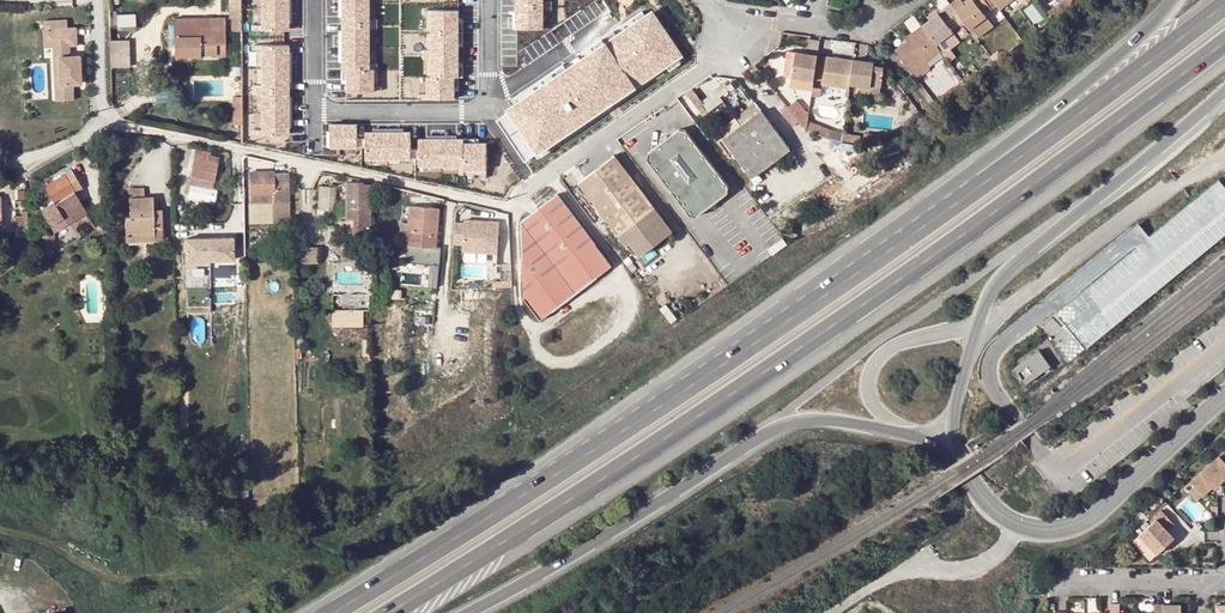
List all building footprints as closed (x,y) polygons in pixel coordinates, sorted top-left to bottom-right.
[(240,0),(229,0),(229,17),(233,17),(240,17),(240,0)] [(290,28),(290,0),(257,0),(257,29),(290,28)] [(367,0),(338,0),(338,90),(367,90),(367,0)] [(543,0),(515,0),(515,28),(543,28),(543,0)] [(533,64),(621,4),(619,0),(597,0),(524,50),(533,64)] [(966,5),(963,2),(961,0),(955,0),(950,4),(963,21),(969,29),(985,16),(984,15),(991,9),(984,0),(973,0),(966,5)] [(999,9),(1010,0),(992,0),(999,9)] [(658,58),(621,4),(533,64),(578,129),(659,73),(658,58)] [(942,10),(955,27),(963,21),(950,4),(942,10)] [(456,100),(456,9),(426,10),(426,100),(456,100)] [(951,30),(955,27),(942,10),(938,13),(951,30)] [(953,33),(951,30),(938,13),(921,26),(936,45),(953,33)] [(977,39),(993,27),(985,16),(969,29),(977,39)] [(225,18),(174,18),(175,56),(200,55),(201,54),(226,53),(225,18)] [(72,57),(72,46),(80,46),(80,29),(71,29),(71,20),(47,21),(47,29),(56,29),(56,47),(57,57),(64,57),(64,84),(57,84),(58,100),(74,99),(76,99),(75,83),(84,83),(83,57),(72,57)] [(905,38),(907,41),(903,44),(895,50),(911,72),(925,62),(940,51),(936,45),(921,26),(905,38)] [(47,47),(56,47),(56,29),(47,29),(46,29),(47,47)] [(959,42),(953,33),(936,45),(940,51),(943,54),(959,42)] [(131,67),(130,40),(110,40),(112,68),(131,67)] [(290,133),(289,43),(256,44),(257,134),(290,133)] [(813,90),(818,54),(796,50),(795,51),(788,50),(784,75),(792,77),(790,86),(813,90)] [(826,57),(823,86),(849,89),(849,83),(853,60),(826,57)] [(874,65),(865,64),(865,61),(853,60),(849,83),(861,84),(881,87),(884,67),(874,65)] [(917,78),(930,68),(925,62),(911,72),(917,78)] [(759,71),(755,67),(747,73),(751,77),(759,71)] [(728,87),(737,80),(736,78),(724,77),(724,82),(726,86),(727,85),(728,87)] [(954,85),(960,93),(968,87),(962,79),(954,85)] [(879,95),(881,87),(861,84),(860,92),(879,95)] [(723,94),(730,88),(728,87),(727,85),(726,86),(720,90),(723,94)] [(948,102),(960,93),(954,85),(942,94),(948,102)] [(232,111),(233,111),(242,111),(242,97),(232,97),(232,111)] [(807,127),(810,111),(807,110),(797,99),(787,107),(788,109),(806,127),(807,127)] [(775,151),(765,113),(763,110),(724,140),(753,178),(775,161),(775,151)] [(242,111),(233,111),(234,125),(242,125),(242,111)] [(419,167),(417,111),(393,112),(394,149),(395,167),(419,167)] [(775,161),(792,148),(765,113),(775,151),(775,161)] [(913,129),(923,122),(917,114),(907,121),(913,129)] [(841,140),(843,132),(831,129),(829,136),(841,140)] [(680,130),(669,138),(663,142),(665,182),(692,216),(698,217),(708,209),(718,201),(728,193),(729,186),(687,130),(680,130)] [(863,143),(864,135),(843,132),(841,140),(863,143)] [(883,142),(884,134),(864,132),(864,135),(863,143),(878,144),(883,142)] [(663,142),(659,146),(649,153),(649,160),(665,182),(663,142)] [(212,187),(219,157),(210,156),(210,153),(196,150),(191,178),(187,178),(186,190),(189,191),(188,197),(215,202),(218,188),(212,187)] [(855,164),(857,152),(843,150),(841,162),(855,164)] [(575,181),(632,259),(671,230),(614,153),(575,181)] [(80,201),(75,192),(82,188),(71,170),(44,186),(53,200),(37,210),(48,229),(61,221),(57,215),(80,201)] [(249,172),(251,203),(275,202),(275,223),(290,222),(288,173),(275,173),(275,171),(249,172)] [(370,235),(369,183),(364,184),(364,181),(346,181),(346,218),(353,217),(353,235),(370,235)] [(334,210),(335,187),(324,186),(319,186),(319,197),(318,210),(323,210),(334,210)] [(162,240),(162,215),(154,216),(154,210),(154,197),(145,198),(145,188),(130,188),(130,216),(126,216),(127,237),(127,241),(162,240)] [(537,212),(575,219),(558,196),(537,212)] [(61,221),(84,206),(80,201),(57,215),(61,221)] [(718,201),(708,209),(717,210),(718,201)] [(435,248),(439,209),(409,206),(407,222),(401,222),(399,244),(406,245),(435,248)] [(334,219),(334,210),(323,210),(322,219),(334,219)] [(28,223),(28,211),(21,211),(21,216),(13,216),(14,224),(28,223)] [(487,229),(491,230),(492,214),(466,212),(463,239),(480,241),(481,229),(487,229)] [(541,321),(612,267),(575,219),(537,212),(522,223),(524,300),(541,321)] [(47,248),(48,233),(34,232),(34,247),(47,248)] [(234,237),(186,238),(186,260),(234,259),(234,237)] [(434,257),(435,248),(406,245),(405,254),(434,257)] [(318,263),(318,246),(293,247),(293,248),(294,264),(318,263)] [(1026,383),(1051,366),(1039,350),(1014,367),(1026,383)] [(1191,482),(1203,495),(1212,487),(1214,488),(1224,478),(1224,461),(1224,450),(1191,482)] [(1175,527),(1163,514),(1140,535),(1157,554),(1175,538),(1170,532),(1175,527)] [(1157,554),(1140,535),(1133,541),(1151,560),(1157,554)] [(1120,605),(1110,605),(1110,612),(1119,612),(1120,605)]
